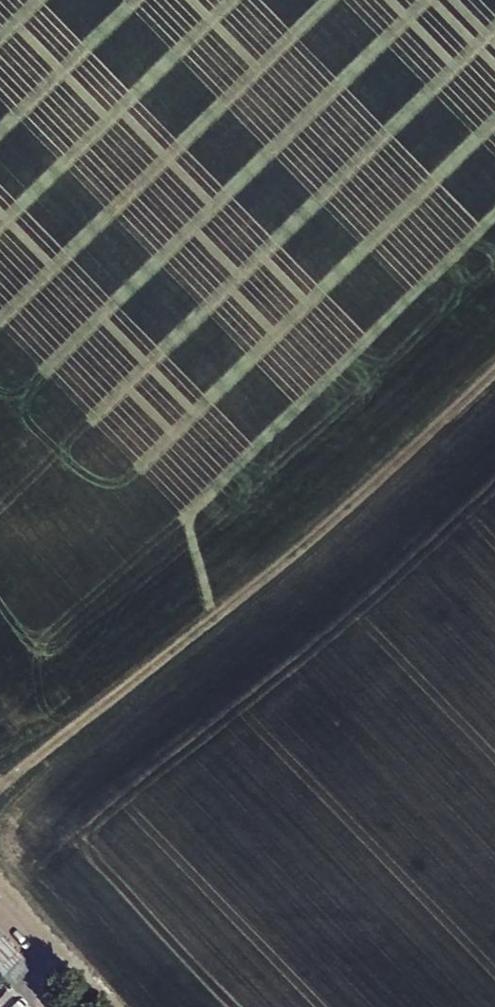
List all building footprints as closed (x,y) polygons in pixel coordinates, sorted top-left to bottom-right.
[(0,989),(0,994),(7,1006),(27,1006),(14,982),(0,989)]
